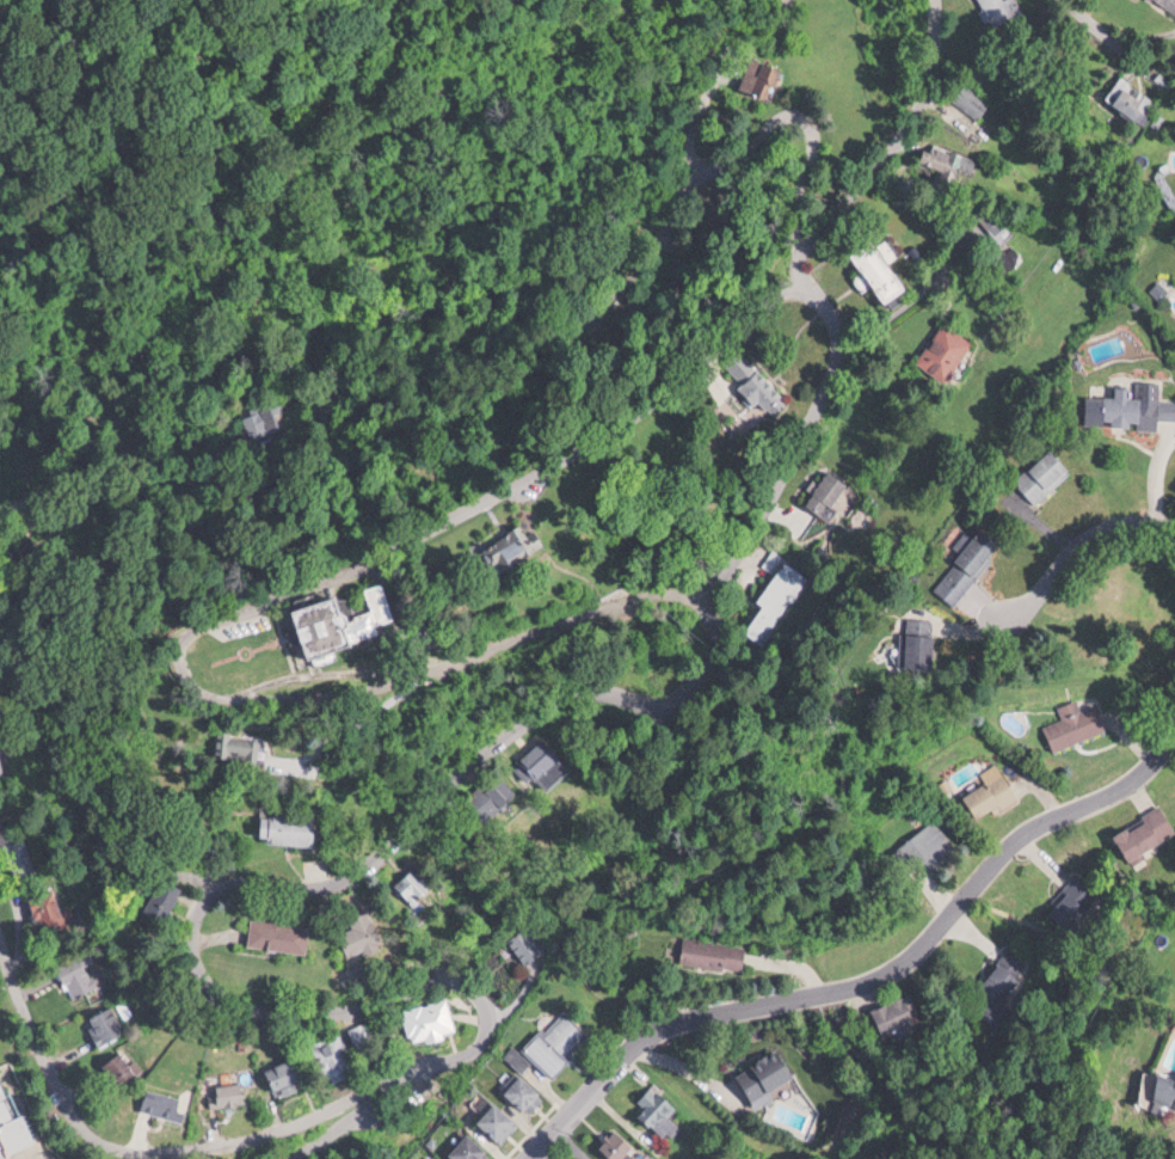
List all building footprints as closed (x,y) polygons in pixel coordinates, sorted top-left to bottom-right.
[(999,38),(1030,22),(1019,0),(980,0),(999,38)] [(1174,9),(1174,0),(1162,0),(1174,9)] [(741,91),(773,97),(779,64),(747,59),(741,91)] [(1158,93),(1119,76),(1107,102),(1147,119),(1158,93)] [(972,161),(937,139),(925,159),(960,180),(972,161)] [(853,253),(888,304),(909,289),(874,239),(853,253)] [(946,382),(974,341),(945,321),(917,362),(946,382)] [(790,397),(765,369),(744,387),(761,405),(765,401),(774,411),(790,397)] [(1162,383),(1090,383),(1089,426),(1161,426),(1162,383)] [(280,420),(272,400),(244,410),(252,430),(280,420)] [(1040,504),(1075,469),(1052,447),(1017,481),(1040,504)] [(808,501),(830,515),(850,483),(829,469),(808,501)] [(961,605),(1005,542),(983,528),(977,537),(971,532),(962,545),(967,549),(939,589),(961,605)] [(542,556),(531,529),(492,545),(502,571),(542,556)] [(810,574),(785,559),(760,600),(765,603),(748,630),(767,642),(810,574)] [(349,599),(303,612),(317,658),(390,636),(387,625),(403,620),(393,585),(376,590),(383,612),(355,621),(349,599)] [(898,667),(939,671),(944,623),(914,620),(913,632),(908,632),(906,656),(868,653),(866,681),(897,684),(898,667)] [(1109,731),(1099,703),(1083,709),(1080,699),(1061,705),(1066,717),(1047,724),(1056,750),(1109,731)] [(221,756),(264,765),(268,739),(226,731),(221,756)] [(521,762),(548,790),(571,767),(543,739),(521,762)] [(1020,794),(1002,770),(965,798),(983,822),(1020,794)] [(485,786),(468,799),(487,825),(522,798),(506,777),(489,791),(485,786)] [(322,818),(278,815),(278,801),(267,800),(265,842),(320,846),(322,818)] [(1159,804),(1111,835),(1127,860),(1174,830),(1174,829),(1159,804)] [(932,871),(959,849),(937,820),(897,850),(912,870),(924,861),(932,871)] [(9,862),(29,851),(20,834),(0,844),(9,862)] [(431,895),(413,873),(396,888),(414,909),(431,895)] [(1068,927),(1098,897),(1076,875),(1046,905),(1068,927)] [(71,908),(63,911),(56,891),(33,899),(45,936),(77,926),(71,908)] [(171,895),(155,895),(155,908),(171,908),(171,895)] [(388,942),(369,910),(338,928),(357,960),(388,942)] [(312,922),(253,918),(251,947),(310,952),(312,922)] [(528,965),(546,953),(530,927),(511,939),(528,965)] [(746,973),(750,947),(689,938),(685,964),(746,973)] [(86,963),(94,958),(89,949),(57,966),(74,997),(97,983),(86,963)] [(978,986),(990,996),(978,1011),(998,1027),(1013,1010),(1000,999),(1028,967),(1008,951),(978,986)] [(886,1035),(923,1018),(911,991),(873,1008),(886,1035)] [(87,1016),(100,1044),(128,1031),(114,1003),(87,1016)] [(553,1071),(589,1033),(563,1009),(527,1048),(553,1071)] [(336,1070),(359,1057),(345,1032),(322,1046),(336,1070)] [(798,1073),(781,1046),(739,1073),(760,1106),(777,1095),(774,1089),(798,1073)] [(109,1059),(122,1082),(138,1073),(126,1051),(109,1059)] [(308,1075),(299,1054),(270,1066),(279,1087),(308,1075)] [(1153,1068),(1147,1100),(1174,1105),(1174,1101),(1174,1072),(1153,1068)] [(507,1088),(531,1110),(546,1093),(522,1071),(507,1088)] [(34,1144),(7,1072),(0,1075),(0,1156),(34,1144)] [(249,1099),(243,1078),(218,1085),(224,1106),(249,1099)] [(184,1113),(186,1091),(146,1088),(144,1111),(184,1113)] [(675,1128),(673,1091),(642,1092),(643,1129),(675,1128)] [(504,1140),(521,1120),(496,1100),(479,1120),(504,1140)] [(629,1150),(635,1144),(618,1126),(602,1142),(619,1158),(634,1158),(636,1157),(629,1150)] [(460,1158),(484,1158),(493,1149),(470,1130),(451,1152),(460,1158)]
